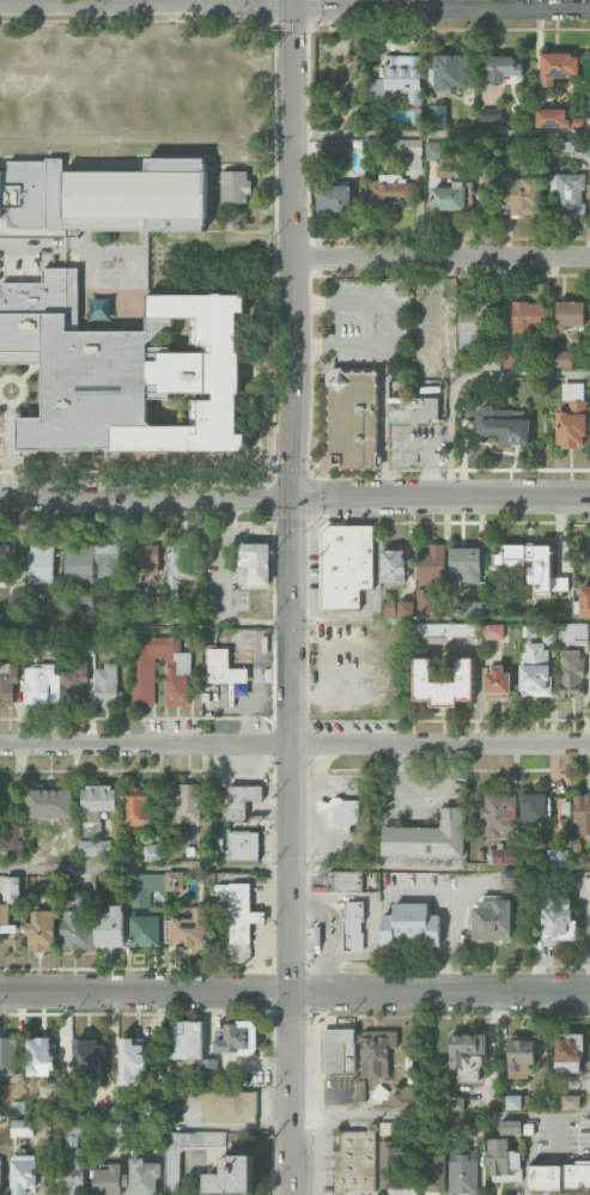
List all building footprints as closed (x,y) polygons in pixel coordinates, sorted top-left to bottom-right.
[(552,77),(579,77),(579,54),(541,54),(541,87),(552,87),(552,77)] [(451,92),(451,86),(469,86),(469,55),(434,55),(435,92),(451,92)] [(370,97),(394,96),(394,90),(407,90),(407,104),(420,104),(420,56),(385,56),(385,80),(370,80),(370,97)] [(523,76),(523,56),(487,57),(487,83),(504,83),(504,76),(523,76)] [(430,105),(429,130),(446,130),(446,106),(430,105)] [(567,109),(536,109),(536,128),(567,127),(567,109)] [(344,139),(323,140),(323,163),(344,163),(344,139)] [(421,140),(394,139),(393,155),(408,156),(407,168),(420,169),(421,140)] [(581,141),(581,156),(589,157),(589,142),(581,141)] [(424,160),(445,161),(446,142),(425,142),(424,160)] [(147,158),(146,171),(63,171),(63,158),(45,158),(45,160),(7,160),(8,171),(2,171),(0,171),(0,217),(1,217),(8,217),(8,228),(45,228),(45,230),(67,230),(67,237),(79,237),(79,230),(146,230),(146,231),(203,231),(203,226),(205,225),(205,218),(207,218),(207,171),(206,171),(206,163),(205,163),(203,158),(147,158)] [(220,171),(247,171),(247,180),(251,180),(251,194),(247,194),(247,202),(220,204),(220,171)] [(583,174),(557,174),(558,218),(584,218),(583,174)] [(403,176),(369,177),(370,212),(390,212),(390,202),(411,202),(411,182),(403,183),(403,176)] [(535,217),(536,179),(502,178),(501,205),(509,206),(509,216),(535,217)] [(465,211),(465,183),(453,182),(452,188),(431,187),(431,211),(465,211)] [(318,214),(352,212),(350,185),(317,186),(318,214)] [(43,363),(0,363),(0,297),(1,297),(1,283),(43,283),(43,268),(78,268),(79,330),(147,330),(147,295),(213,295),(213,292),(223,292),(223,295),(245,295),(245,313),(237,313),(237,352),(241,352),(241,394),(237,394),(237,433),(245,433),(245,451),(223,451),(223,453),(213,453),(213,451),(111,451),(111,448),(97,448),(97,449),(18,450),(18,418),(43,418),(43,363)] [(458,310),(459,348),(487,347),(486,302),(473,302),(473,310),(458,310)] [(545,302),(510,303),(511,331),(545,330),(545,302)] [(584,302),(556,302),(556,332),(566,332),(566,326),(584,326),(584,302)] [(572,368),(572,352),(549,351),(549,367),(572,368)] [(330,371),(330,468),(377,468),(378,371),(330,371)] [(585,383),(562,383),(562,401),(568,401),(569,412),(557,412),(557,449),(585,448),(585,383)] [(438,399),(389,398),(388,421),(438,423),(438,399)] [(530,418),(514,419),(514,410),(492,410),(492,408),(475,408),(475,421),(480,421),(481,436),(500,436),(500,446),(530,445),(530,418)] [(373,526),(323,525),(322,609),(359,609),(360,588),(372,589),(373,526)] [(0,545),(0,581),(16,580),(15,544),(0,545)] [(98,578),(121,578),(121,544),(98,544),(98,578)] [(269,585),(269,544),(239,544),(239,585),(269,585)] [(445,545),(427,544),(427,551),(418,551),(418,583),(444,584),(445,545)] [(28,583),(53,584),(54,545),(29,545),(28,583)] [(159,575),(159,565),(165,565),(165,546),(135,545),(134,575),(159,575)] [(178,579),(191,579),(192,546),(168,545),(167,594),(178,594),(178,579)] [(551,578),(551,545),(503,545),(503,555),(491,555),(491,572),(504,572),(504,567),(525,567),(525,561),(531,561),(531,591),(568,591),(568,578),(551,578)] [(64,580),(92,580),(93,546),(64,546),(64,580)] [(480,548),(449,548),(450,578),(461,577),(461,583),(481,583),(480,548)] [(405,550),(380,550),(381,583),(406,583),(405,550)] [(589,617),(589,586),(579,586),(579,617),(589,617)] [(433,614),(434,597),(424,597),(424,589),(416,589),(415,614),(433,614)] [(458,617),(482,617),(482,601),(457,601),(458,617)] [(398,617),(413,617),(414,602),(398,602),(398,617)] [(412,625),(412,637),(479,636),(479,623),(412,625)] [(484,639),(502,640),(503,625),(485,625),(484,639)] [(155,706),(154,660),(166,660),(166,707),(188,707),(188,652),(180,652),(180,637),(131,638),(131,706),(155,706)] [(521,696),(548,697),(549,643),(522,643),(521,696)] [(229,649),(207,649),(208,684),(248,682),(248,668),(229,669),(229,649)] [(561,652),(559,697),(582,698),(583,653),(561,652)] [(414,701),(431,701),(431,707),(456,708),(456,700),(472,700),(472,659),(455,658),(455,682),(430,682),(430,659),(414,658),(414,701)] [(86,662),(74,662),(74,671),(60,671),(60,704),(86,704),(86,662)] [(15,705),(16,664),(0,664),(0,705),(15,705)] [(94,666),(95,706),(122,706),(122,691),(117,691),(116,665),(94,666)] [(25,705),(49,704),(49,691),(54,691),(53,666),(24,666),(25,705)] [(486,698),(510,699),(511,669),(487,668),(486,698)] [(178,823),(201,822),(200,784),(177,784),(178,823)] [(83,838),(101,838),(101,811),(116,811),(115,785),(82,786),(83,838)] [(262,787),(229,786),(228,821),(246,822),(246,800),(262,800),(262,787)] [(149,788),(124,789),(124,826),(150,826),(149,788)] [(73,818),(73,789),(28,789),(28,818),(73,818)] [(513,832),(515,794),(484,793),(484,807),(478,807),(477,819),(485,819),(484,837),(499,837),(499,832),(513,832)] [(546,794),(521,794),(520,822),(546,823),(546,794)] [(573,795),(574,836),(589,836),(589,795),(573,795)] [(317,800),(318,811),(331,810),(331,829),(358,828),(357,799),(317,800)] [(464,857),(465,808),(441,808),(440,828),(383,827),(382,855),(464,857)] [(6,860),(21,860),(20,828),(5,828),(6,860)] [(259,860),(259,832),(229,831),(229,860),(259,860)] [(79,856),(111,856),(111,840),(79,840),(79,856)] [(164,861),(164,845),(143,845),(143,861),(164,861)] [(488,864),(515,864),(514,849),(487,849),(488,864)] [(521,870),(501,870),(501,888),(512,888),(512,894),(520,894),(521,870)] [(166,891),(183,891),(182,871),(166,872),(166,891)] [(361,872),(327,872),(327,892),(362,891),(361,872)] [(164,874),(131,874),(132,916),(150,915),(150,891),(165,891),(164,874)] [(4,903),(21,902),(20,876),(3,877),(4,903)] [(52,877),(38,876),(37,890),(51,891),(52,877)] [(250,884),(217,884),(216,929),(230,929),(230,943),(249,944),(250,923),(265,923),(265,912),(250,911),(250,884)] [(472,941),(511,941),(512,898),(480,897),(480,905),(473,905),(472,941)] [(574,940),(573,897),(542,898),(543,941),(574,940)] [(90,900),(73,900),(73,911),(62,911),(63,951),(91,950),(90,900)] [(362,902),(344,902),(345,952),(363,952),(362,902)] [(440,915),(428,915),(428,903),(393,903),(393,915),(382,915),(382,946),(440,947),(440,915)] [(11,933),(11,904),(0,904),(0,933),(11,933)] [(124,947),(124,905),(112,905),(112,913),(96,913),(97,947),(124,947)] [(195,919),(174,919),(173,947),(206,948),(208,907),(195,906),(195,919)] [(54,910),(30,911),(31,923),(27,923),(28,951),(55,951),(54,910)] [(131,917),(132,947),(160,947),(160,916),(131,917)] [(202,1021),(172,1021),(172,1059),(202,1059),(202,1021)] [(258,1053),(257,1022),(225,1022),(225,1039),(215,1039),(215,1054),(258,1053)] [(354,1029),(321,1030),(323,1073),(355,1072),(354,1029)] [(398,1049),(397,1031),(361,1031),(362,1078),(389,1078),(388,1049),(398,1049)] [(459,1082),(483,1082),(484,1034),(451,1033),(450,1069),(460,1069),(459,1082)] [(555,1072),(582,1073),(582,1034),(555,1033),(555,1072)] [(16,1035),(0,1035),(0,1077),(15,1077),(16,1035)] [(537,1036),(509,1035),(508,1078),(530,1079),(530,1065),(537,1065),(537,1036)] [(52,1038),(27,1038),(27,1076),(52,1076),(52,1038)] [(120,1086),(139,1086),(139,1073),(145,1073),(145,1044),(134,1044),(134,1039),(120,1038),(120,1086)] [(102,1084),(103,1041),(75,1040),(74,1084),(102,1084)] [(218,1086),(217,1059),(201,1059),(202,1086),(218,1086)] [(412,1086),(400,1087),(400,1094),(392,1094),(392,1108),(412,1107),(412,1086)] [(257,1091),(202,1092),(202,1122),(221,1122),(221,1112),(257,1111),(257,1091)] [(521,1095),(506,1096),(507,1110),(522,1110),(521,1095)] [(561,1110),(580,1110),(581,1096),(561,1095),(561,1110)] [(446,1110),(464,1111),(465,1098),(446,1097),(446,1110)] [(8,1115),(0,1116),(0,1130),(9,1129),(8,1115)] [(522,1121),(500,1121),(499,1135),(522,1135),(522,1121)] [(9,1144),(9,1131),(0,1131),(0,1144),(9,1144)] [(337,1131),(336,1192),(375,1193),(376,1132),(337,1131)] [(226,1132),(166,1132),(166,1194),(179,1194),(179,1147),(226,1147),(226,1132)] [(508,1139),(488,1140),(489,1183),(521,1181),(520,1151),(509,1152),(508,1139)] [(381,1188),(408,1188),(407,1142),(381,1142),(381,1188)] [(446,1147),(421,1146),(420,1168),(423,1168),(423,1187),(433,1187),(433,1192),(445,1192),(446,1147)] [(450,1146),(449,1194),(477,1194),(478,1146),(450,1146)] [(35,1187),(44,1187),(44,1176),(37,1176),(37,1155),(11,1156),(12,1194),(36,1194),(35,1187)] [(253,1156),(224,1156),(224,1174),(208,1174),(208,1194),(253,1194),(253,1156)] [(143,1163),(143,1158),(131,1158),(130,1194),(159,1194),(160,1163),(143,1163)] [(95,1194),(126,1194),(126,1174),(122,1174),(121,1164),(110,1164),(110,1169),(94,1170),(95,1194)] [(589,1190),(589,1165),(528,1165),(528,1190),(589,1190)]
